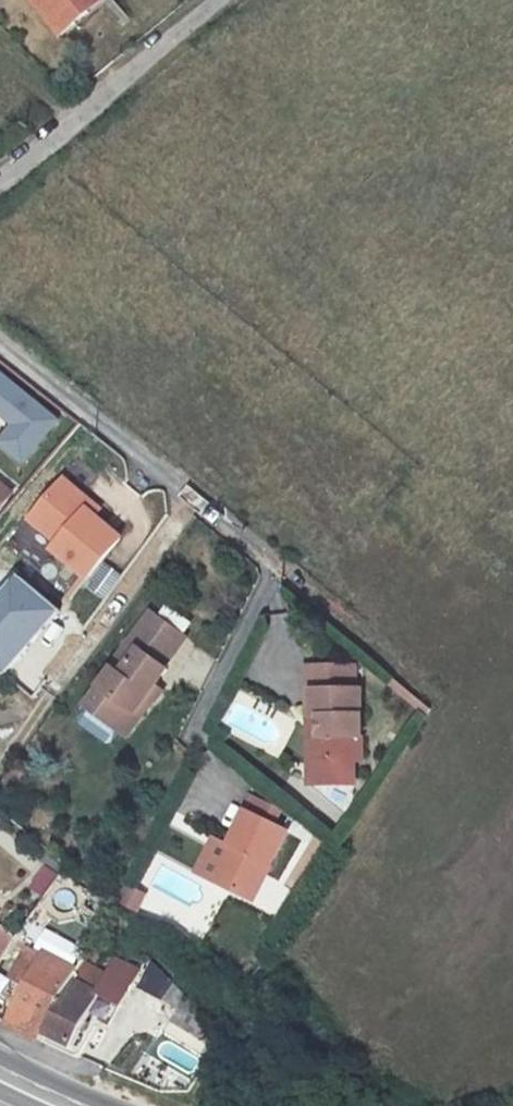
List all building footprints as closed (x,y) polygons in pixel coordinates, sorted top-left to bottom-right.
[(65,26),(93,0),(40,0),(65,26)] [(0,373),(0,411),(16,423),(0,444),(24,462),(58,417),(0,373)] [(0,480),(0,508),(14,491),(0,480)] [(82,518),(91,506),(60,482),(27,524),(55,545),(48,554),(85,581),(114,544),(93,527),(82,518)] [(101,515),(91,506),(82,518),(93,527),(101,515)] [(104,600),(123,576),(104,562),(86,586),(104,600)] [(20,576),(0,601),(0,667),(7,673),(60,610),(20,576)] [(189,639),(146,610),(80,709),(124,738),(189,639)] [(307,686),(304,712),(313,713),(309,755),(352,760),(359,693),(307,686)] [(313,713),(304,712),(301,754),(309,755),(313,713)] [(235,813),(219,846),(226,849),(207,887),(244,905),(279,837),(235,813)] [(200,883),(207,887),(226,849),(219,846),(200,883)] [(140,911),(146,893),(127,886),(120,903),(140,911)] [(38,1022),(71,961),(8,927),(0,938),(0,964),(5,967),(3,970),(19,980),(0,1015),(0,1016),(33,1032),(38,1022)] [(76,950),(71,961),(38,1022),(69,1037),(104,965),(76,950)] [(161,1001),(174,979),(148,963),(135,986),(161,1001)] [(156,1024),(199,1047),(217,1019),(171,995),(156,1024)]
